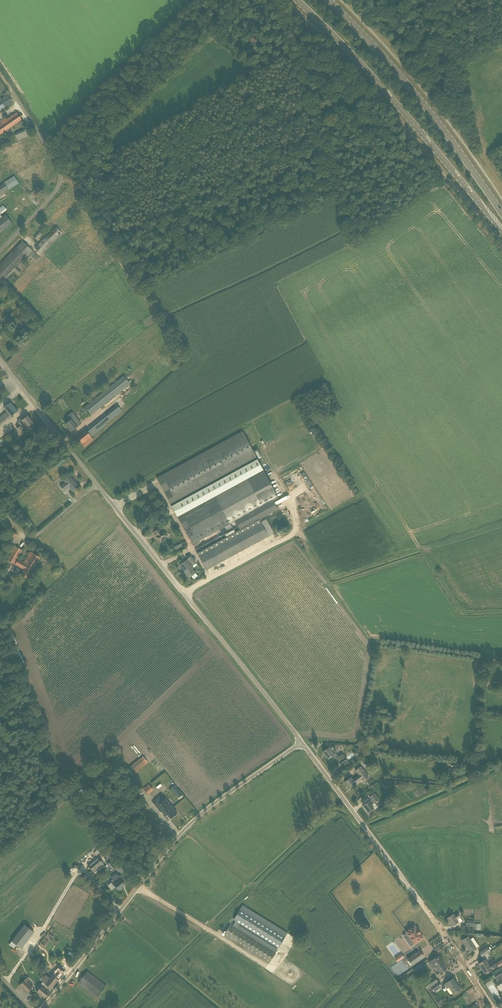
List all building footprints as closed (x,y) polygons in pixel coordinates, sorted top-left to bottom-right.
[(13,103),(8,95),(0,101),(0,111),(13,103)] [(17,113),(7,120),(12,127),(22,120),(17,113)] [(7,120),(6,118),(0,122),(0,135),(12,127),(7,120)] [(18,141),(29,136),(25,128),(15,133),(18,141)] [(0,186),(0,195),(9,190),(8,188),(18,182),(15,176),(4,183),(0,186)] [(43,192),(37,187),(32,193),(37,198),(43,192)] [(56,227),(37,247),(35,248),(41,254),(62,233),(56,227)] [(23,241),(0,265),(0,285),(24,260),(26,261),(34,253),(33,251),(23,241)] [(2,320),(6,325),(12,321),(8,316),(2,320)] [(124,376),(85,407),(91,415),(100,408),(102,410),(132,386),(124,376)] [(7,411),(12,417),(18,411),(11,402),(4,408),(7,411)] [(65,424),(71,432),(78,427),(77,426),(91,415),(85,407),(84,406),(72,416),(70,414),(67,416),(70,420),(65,424)] [(106,423),(122,411),(118,406),(86,431),(91,437),(107,424),(106,423)] [(33,423),(28,416),(27,415),(20,420),(24,424),(21,426),(17,429),(21,435),(25,432),(26,433),(30,430),(28,427),(33,423)] [(86,431),(76,438),(84,448),(94,440),(91,437),(86,431)] [(230,524),(235,521),(240,530),(259,520),(278,509),(273,501),(278,498),(242,432),(157,478),(163,489),(162,489),(172,506),(171,506),(177,517),(177,516),(193,544),(225,527),(228,532),(233,529),(230,524)] [(64,481),(65,481),(66,482),(61,486),(64,491),(69,487),(73,492),(79,487),(70,476),(64,481)] [(235,528),(233,529),(228,532),(195,550),(197,553),(197,554),(198,554),(206,570),(268,536),(274,533),(267,519),(261,522),(259,520),(240,530),(237,532),(235,528)] [(155,526),(158,530),(153,533),(156,537),(157,537),(161,542),(168,537),(163,531),(160,528),(159,528),(157,525),(155,526)] [(21,575),(28,579),(41,558),(31,551),(24,562),(18,559),(23,551),(16,546),(8,560),(15,565),(24,570),(21,575)] [(194,568),(192,565),(193,565),(196,562),(191,557),(188,559),(186,561),(180,565),(186,573),(186,574),(189,578),(192,576),(194,579),(198,576),(195,573),(192,569),(194,568)] [(329,748),(323,752),(328,759),(331,757),(333,759),(338,756),(336,753),(337,752),(332,746),(329,748)] [(357,754),(358,756),(364,752),(360,747),(358,748),(352,752),(355,756),(357,754)] [(347,759),(343,754),(336,758),(340,764),(342,767),(349,762),(347,759)] [(148,762),(143,757),(128,769),(132,775),(148,762)] [(350,789),(356,784),(355,783),(362,779),(363,781),(369,777),(361,766),(355,770),(359,775),(353,780),(351,777),(345,782),(350,789)] [(143,788),(144,789),(143,789),(145,793),(146,792),(148,794),(154,790),(149,784),(143,788)] [(175,784),(171,787),(179,797),(183,795),(175,784)] [(378,807),(375,803),(379,800),(375,793),(370,797),(372,800),(369,802),(369,801),(363,806),(368,813),(374,808),(375,810),(378,807)] [(166,799),(156,806),(161,812),(162,811),(166,816),(168,814),(171,819),(178,814),(166,799)] [(98,857),(92,862),(88,865),(94,872),(104,864),(98,857)] [(108,865),(113,871),(116,868),(111,862),(108,865)] [(119,890),(125,885),(121,880),(123,879),(120,876),(119,876),(116,874),(112,878),(113,879),(110,882),(111,883),(108,886),(112,890),(116,886),(119,890)] [(234,920),(236,921),(232,926),(231,925),(224,936),(269,963),(278,949),(238,925),(239,923),(279,947),(287,933),(243,906),(234,920)] [(453,914),(447,918),(453,926),(459,922),(457,919),(460,917),(458,914),(455,916),(453,914)] [(34,932),(29,928),(25,925),(12,941),(21,949),(34,932)] [(420,933),(418,930),(414,926),(406,932),(409,936),(407,937),(410,941),(412,940),(415,944),(423,938),(420,933)] [(462,940),(470,952),(476,948),(468,936),(462,940)] [(44,948),(50,941),(46,937),(40,945),(44,948)] [(482,957),(490,951),(487,947),(479,953),(482,957)] [(424,957),(420,950),(407,959),(412,966),(424,957)] [(401,953),(394,958),(397,962),(404,957),(401,953)] [(438,956),(432,961),(429,963),(433,969),(436,967),(440,973),(446,968),(438,956)] [(485,975),(490,971),(498,966),(494,960),(489,963),(486,959),(478,964),(485,975)] [(45,998),(56,983),(65,973),(58,967),(49,977),(46,975),(42,979),(41,977),(40,979),(43,982),(40,985),(41,985),(42,986),(37,992),(45,998)] [(106,986),(87,971),(78,983),(97,998),(106,986)] [(430,987),(438,982),(434,977),(427,982),(425,979),(422,982),(427,989),(430,987)] [(453,993),(460,989),(453,978),(445,984),(448,988),(449,987),(453,993)] [(33,987),(25,980),(20,985),(28,993),(33,987)] [(441,987),(438,982),(430,987),(434,992),(441,987)]
